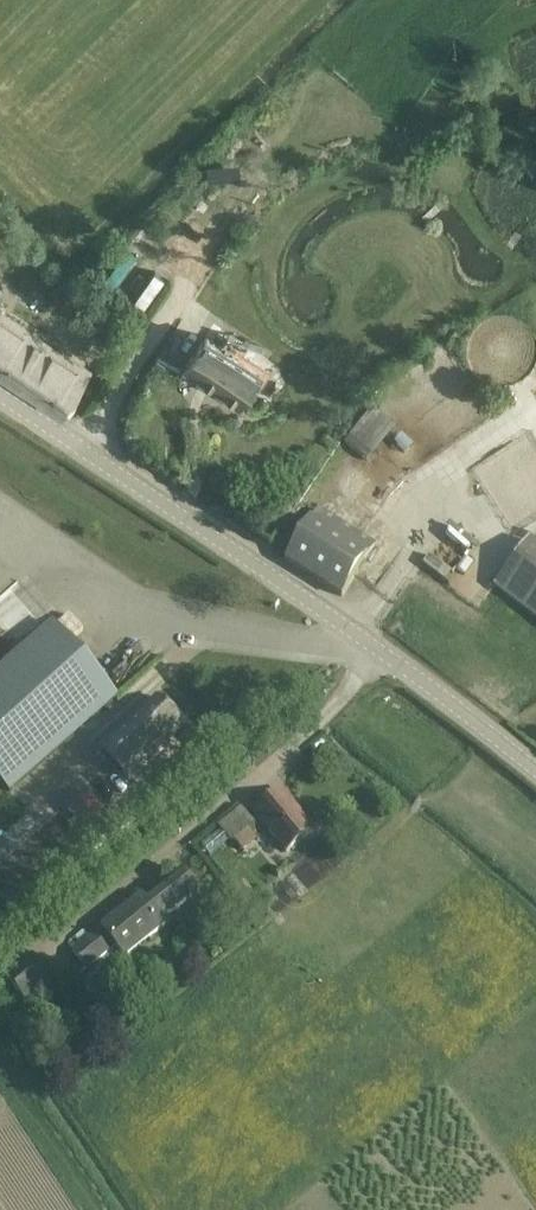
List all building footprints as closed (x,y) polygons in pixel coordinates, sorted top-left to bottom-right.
[(99,277),(113,287),(135,257),(120,247),(99,277)] [(144,308),(156,277),(144,273),(132,304),(144,308)] [(63,417),(93,371),(14,319),(9,326),(0,320),(0,375),(63,417)] [(237,403),(241,406),(254,386),(261,374),(206,338),(185,370),(225,395),(225,398),(233,404),(237,403)] [(349,438),(367,454),(391,428),(373,412),(349,438)] [(318,509),(298,541),(285,561),(342,596),(375,544),(318,509)] [(532,540),(494,587),(535,621),(535,544),(532,540)] [(0,781),(8,790),(99,711),(117,695),(53,624),(0,671),(0,782),(0,781)] [(157,697),(100,748),(126,778),(183,727),(157,697)] [(90,837),(111,818),(81,784),(59,802),(90,837)] [(254,814),(286,853),(313,831),(299,813),(301,811),(283,790),(254,814)] [(241,807),(217,826),(231,843),(235,840),(243,851),(258,839),(249,828),(255,824),(241,807)] [(220,831),(202,846),(210,856),(228,841),(220,831)] [(196,892),(195,890),(180,872),(145,900),(141,896),(72,952),(86,969),(114,946),(125,959),(166,926),(161,920),(196,892)] [(243,880),(232,889),(241,901),(252,892),(243,880)] [(33,956),(14,971),(6,977),(26,1001),(52,980),(33,956)]
